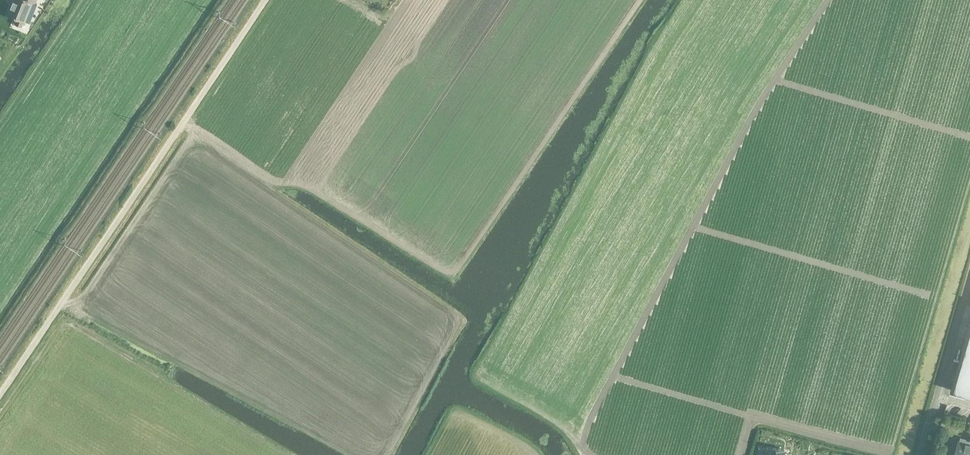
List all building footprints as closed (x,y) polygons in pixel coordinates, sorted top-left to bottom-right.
[(11,1),(12,2),(7,14),(16,17),(14,23),(21,25),(23,20),(24,20),(32,1),(35,2),(36,0),(11,0),(11,1)] [(951,390),(969,395),(969,323),(951,390)] [(958,440),(954,454),(969,454),(969,443),(958,440)] [(784,448),(767,447),(766,454),(783,454),(784,448)]
